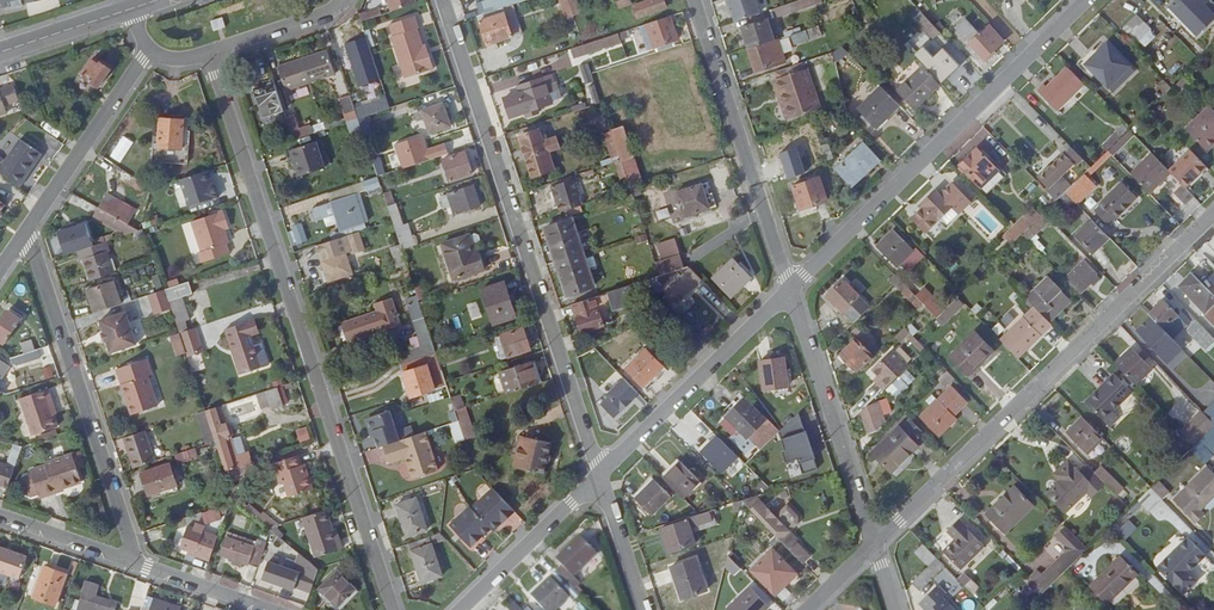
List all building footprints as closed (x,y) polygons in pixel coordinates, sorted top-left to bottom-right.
[(394,13),(418,5),(416,0),(389,0),(394,13)] [(502,10),(499,0),(492,0),(481,3),(485,16),(502,10)] [(517,0),(499,0),(502,10),(518,4),(517,0)] [(571,0),(564,0),(570,20),(576,18),(571,0)] [(584,15),(579,0),(571,0),(576,18),(584,15)] [(634,0),(633,0),(632,0),(625,3),(627,8),(636,6),(634,0)] [(669,9),(666,0),(661,0),(636,8),(639,19),(669,9)] [(763,13),(759,0),(729,0),(732,7),(734,6),(738,21),(763,13)] [(822,3),(821,0),(803,0),(777,9),(779,17),(822,3)] [(1177,6),(1202,34),(1213,23),(1213,8),(1212,6),(1213,4),(1213,2),(1212,0),(1184,0),(1177,6)] [(379,7),(359,15),(361,22),(382,15),(379,7)] [(1136,34),(1149,21),(1142,13),(1129,26),(1136,34)] [(482,22),(490,46),(515,38),(507,14),(482,22)] [(214,31),(225,27),(222,17),(211,21),(214,31)] [(433,55),(429,56),(426,46),(420,28),(422,28),(418,17),(394,24),(397,36),(395,37),(410,79),(438,70),(433,55)] [(934,41),(942,34),(926,17),(919,24),(934,41)] [(746,26),(752,47),(779,39),(772,18),(746,26)] [(680,43),(672,20),(648,27),(656,51),(680,43)] [(568,25),(571,37),(581,33),(577,21),(568,25)] [(987,64),(997,55),(995,52),(1005,44),(990,28),(981,36),(967,21),(957,30),(987,64)] [(655,50),(648,27),(641,29),(649,52),(655,50)] [(804,41),(820,36),(817,27),(794,34),(797,41),(804,39),(804,41)] [(351,37),(356,53),(373,48),(368,31),(351,37)] [(621,36),(586,47),(589,57),(624,46),(621,36)] [(796,59),(788,36),(779,39),(752,47),(760,70),(796,59)] [(350,55),(356,53),(351,37),(344,39),(350,55)] [(1135,64),(1113,41),(1105,49),(1091,63),(1113,86),(1135,64)] [(1087,58),(1091,63),(1105,49),(1101,45),(1087,58)] [(589,57),(586,47),(572,52),(576,62),(589,57)] [(943,50),(934,59),(924,48),(915,56),(924,66),(938,82),(949,73),(952,76),(960,69),(943,50)] [(363,54),(373,87),(384,83),(382,77),(381,77),(372,52),(363,54)] [(288,92),(337,76),(330,53),(281,69),(288,92)] [(105,60),(102,64),(96,58),(86,73),(101,84),(113,67),(105,60)] [(777,79),(808,70),(805,62),(775,71),(777,79)] [(592,65),(582,68),(586,80),(595,76),(592,65)] [(1063,112),(1092,85),(1073,65),(1051,85),(1049,83),(1042,90),(1063,112)] [(938,82),(924,66),(897,93),(916,113),(943,86),(938,82)] [(820,108),(808,70),(777,79),(790,118),(820,108)] [(586,80),(588,86),(597,83),(595,76),(586,80)] [(1180,85),(1186,90),(1193,83),(1188,77),(1180,85)] [(554,87),(552,78),(520,88),(522,96),(507,101),(513,120),(529,114),(530,119),(541,116),(539,111),(554,106),(554,104),(563,101),(558,86),(557,86),(554,87)] [(260,99),(267,119),(288,113),(277,79),(266,83),(267,87),(261,88),(264,98),(260,99)] [(20,85),(0,92),(0,119),(14,115),(11,107),(25,102),(20,85)] [(874,131),(900,108),(882,88),(856,113),(874,131)] [(351,123),(362,120),(354,96),(343,99),(351,123)] [(379,106),(382,113),(393,110),(390,103),(379,106)] [(425,112),(431,129),(451,123),(445,105),(425,112)] [(1213,105),(1189,129),(1207,147),(1213,140),(1213,105)] [(290,117),(297,141),(316,135),(313,126),(302,129),(297,114),(290,117)] [(156,159),(192,162),(194,142),(186,142),(187,129),(188,118),(164,116),(163,140),(158,140),(156,159)] [(433,135),(453,128),(451,123),(431,129),(433,135)] [(1111,150),(1113,149),(1134,129),(1129,124),(1106,145),(1111,150)] [(186,142),(194,142),(194,130),(187,129),(186,142)] [(628,130),(614,135),(623,162),(637,158),(628,130)] [(540,134),(522,140),(529,162),(552,155),(563,151),(559,141),(547,144),(545,139),(543,140),(540,134)] [(623,162),(614,135),(607,137),(616,165),(618,165),(623,162)] [(425,137),(399,146),(406,170),(433,161),(430,152),(425,137)] [(10,176),(24,187),(50,155),(31,139),(4,171),(10,176)] [(303,177),(326,169),(319,144),(295,152),(298,163),(303,177)] [(835,156),(831,144),(825,146),(829,158),(835,156)] [(882,164),(866,144),(835,169),(852,189),(882,164)] [(1088,157),(1076,145),(1071,149),(1083,162),(1088,157)] [(430,152),(433,161),(450,155),(447,147),(430,152)] [(965,164),(987,188),(1005,172),(982,147),(965,164)] [(1078,162),(1081,164),(1083,162),(1071,149),(1042,178),(1051,187),(1048,189),(1059,200),(1065,195),(1070,190),(1072,188),(1062,178),(1078,162)] [(1095,165),(1099,168),(1116,152),(1113,149),(1111,150),(1095,165)] [(1186,184),(1188,186),(1210,166),(1194,149),(1172,169),(1174,171),(1186,184)] [(294,165),(298,163),(295,152),(290,153),(294,165)] [(1174,171),(1172,169),(1155,152),(1135,172),(1153,191),(1174,171)] [(9,161),(0,153),(0,167),(3,170),(9,161)] [(453,183),(475,176),(468,154),(446,161),(453,183)] [(535,180),(558,172),(552,155),(529,162),(535,180)] [(623,162),(633,192),(646,187),(637,158),(623,162)] [(618,165),(627,194),(633,192),(623,162),(618,165)] [(213,169),(209,171),(214,187),(220,185),(219,182),(217,182),(213,169)] [(1082,203),(1102,184),(1090,170),(1072,188),(1070,190),(1082,203)] [(186,178),(194,205),(224,196),(220,185),(214,187),(209,171),(186,178)] [(992,193),(1009,177),(1005,172),(987,188),(992,193)] [(831,200),(823,176),(795,185),(802,209),(831,200)] [(368,191),(384,186),(381,178),(365,183),(368,191)] [(1113,224),(1141,196),(1126,180),(1103,202),(1105,204),(1099,210),(1113,224)] [(945,194),(939,188),(924,202),(926,205),(913,218),(934,240),(947,227),(940,219),(946,213),(954,206),(958,211),(971,199),(957,183),(945,194)] [(1188,205),(1197,196),(1188,186),(1186,184),(1177,193),(1188,205)] [(562,216),(575,211),(569,196),(566,185),(554,189),(562,216)] [(675,195),(684,219),(716,208),(712,196),(706,198),(702,186),(675,195)] [(477,188),(459,194),(463,206),(466,214),(483,208),(477,188)] [(109,203),(117,209),(135,221),(143,209),(115,189),(107,202),(109,203)] [(1065,195),(1078,208),(1082,203),(1070,190),(1065,195)] [(367,224),(372,223),(362,193),(333,203),(318,208),(321,221),(341,215),(346,230),(367,224)] [(387,196),(391,207),(397,205),(393,193),(387,196)] [(456,208),(463,206),(459,194),(453,196),(456,208)] [(569,196),(575,211),(580,209),(575,194),(569,196)] [(8,203),(0,197),(0,215),(8,203)] [(1089,198),(1085,206),(1094,210),(1098,202),(1089,198)] [(134,233),(146,229),(135,221),(117,209),(109,203),(103,212),(134,233)] [(401,219),(397,205),(391,207),(395,221),(401,219)] [(958,211),(954,206),(946,213),(952,220),(960,212),(958,211)] [(1018,224),(1026,232),(1043,216),(1035,207),(1018,224)] [(670,209),(659,209),(660,217),(671,217),(670,209)] [(205,252),(202,253),(205,262),(234,253),(231,243),(233,243),(229,229),(233,228),(228,211),(196,221),(205,252)] [(1054,218),(1047,211),(1043,216),(1049,222),(1054,218)] [(84,248),(105,242),(96,214),(63,224),(71,252),(84,248)] [(1026,232),(1032,239),(1049,222),(1043,216),(1026,232)] [(1097,251),(1113,236),(1096,218),(1080,234),(1097,251)] [(403,245),(405,251),(421,246),(417,236),(414,237),(412,231),(406,233),(401,219),(395,221),(395,222),(399,232),(403,245)] [(384,225),(387,235),(399,232),(395,222),(384,225)] [(549,231),(560,265),(583,258),(572,223),(549,231)] [(360,233),(369,231),(367,224),(346,230),(336,234),(338,241),(343,239),(360,233)] [(1007,233),(1015,242),(1026,232),(1018,224),(1007,233)] [(302,246),(310,243),(304,225),(296,228),(302,246)] [(920,245),(917,248),(898,227),(880,244),(900,265),(904,260),(912,268),(928,253),(920,245)] [(354,275),(348,258),(367,252),(360,233),(343,239),(338,241),(323,246),(329,261),(331,270),(335,281),(354,275)] [(479,237),(473,238),(478,254),(482,253),(481,249),(483,249),(484,245),(482,239),(479,237)] [(1023,251),(1032,243),(1027,237),(1018,245),(1023,251)] [(473,238),(447,247),(459,282),(488,273),(482,253),(478,254),(473,238)] [(112,252),(116,250),(113,240),(84,248),(88,258),(91,257),(98,277),(119,270),(112,252)] [(656,263),(680,255),(676,240),(651,248),(656,263)] [(403,245),(393,248),(400,269),(410,266),(405,251),(403,245)] [(685,270),(680,255),(656,263),(661,278),(685,270)] [(594,291),(583,258),(560,265),(570,298),(594,291)] [(731,299),(752,278),(733,259),(713,280),(731,299)] [(1084,263),(1091,270),(1093,268),(1094,266),(1088,259),(1084,263)] [(1091,270),(1084,263),(1069,278),(1084,293),(1094,283),(1092,281),(1099,274),(1093,268),(1091,270)] [(331,283),(335,281),(331,270),(327,271),(331,283)] [(679,277),(664,292),(676,305),(699,283),(690,273),(682,280),(679,277)] [(899,283),(904,277),(900,273),(895,278),(899,283)] [(1212,290),(1196,274),(1194,275),(1193,273),(1187,278),(1189,280),(1183,286),(1190,293),(1187,296),(1195,303),(1198,301),(1208,311),(1205,314),(1213,323),(1213,293),(1212,290)] [(1099,274),(1092,281),(1094,283),(1096,285),(1103,279),(1099,274)] [(1051,276),(1030,297),(1038,305),(1052,320),(1073,299),(1051,276)] [(863,295),(864,294),(848,277),(830,294),(846,311),(847,310),(855,319),(871,304),(863,295)] [(899,283),(905,289),(911,284),(904,277),(899,283)] [(96,287),(104,310),(123,303),(130,301),(123,278),(96,287)] [(194,280),(170,288),(177,307),(185,332),(194,329),(191,319),(196,318),(188,295),(198,292),(194,280)] [(415,282),(419,295),(421,300),(427,298),(421,280),(415,282)] [(653,280),(648,282),(656,291),(659,287),(653,280)] [(920,293),(911,284),(905,289),(918,303),(921,307),(924,310),(930,304),(920,293)] [(940,315),(949,306),(929,285),(920,293),(930,304),(940,315)] [(497,327),(519,319),(508,286),(486,293),(497,327)] [(616,313),(642,304),(637,286),(574,306),(584,335),(616,324),(610,306),(613,305),(616,313)] [(170,288),(154,293),(160,312),(177,307),(170,288)] [(428,358),(438,354),(427,319),(422,303),(421,300),(419,295),(409,299),(425,349),(428,358)] [(973,316),(978,311),(966,298),(961,303),(973,316)] [(432,300),(422,303),(427,319),(437,315),(432,300)] [(1154,318),(1170,334),(1175,339),(1188,326),(1186,324),(1187,322),(1167,301),(1152,315),(1153,317),(1154,318)] [(916,312),(921,307),(918,303),(912,308),(916,312)] [(352,344),(401,328),(393,304),(379,309),(380,313),(338,327),(344,346),(352,344)] [(1004,338),(1022,357),(1055,323),(1052,320),(1038,305),(1004,338)] [(11,340),(27,316),(15,307),(0,331),(0,332),(11,340)] [(141,343),(130,312),(107,319),(111,331),(113,339),(117,351),(123,349),(131,346),(141,343)] [(1170,362),(1185,349),(1175,339),(1170,334),(1154,318),(1153,317),(1139,331),(1170,362)] [(256,336),(261,334),(257,320),(229,329),(244,375),(272,366),(267,352),(262,354),(258,344),(256,336)] [(1213,350),(1213,336),(1199,320),(1189,330),(1211,353),(1213,350)] [(709,324),(699,334),(704,339),(714,329),(709,324)] [(905,342),(915,332),(908,325),(898,335),(905,342)] [(209,352),(200,327),(194,329),(185,332),(192,353),(193,358),(209,352)] [(971,371),(995,348),(977,330),(953,352),(971,371)] [(182,356),(192,353),(185,332),(176,335),(182,356)] [(511,360),(533,353),(526,332),(505,339),(511,360)] [(698,335),(685,348),(695,358),(708,345),(698,335)] [(27,340),(30,348),(41,344),(39,336),(27,340)] [(859,368),(875,353),(859,337),(844,351),(859,368)] [(258,344),(262,354),(267,352),(264,342),(258,344)] [(25,363),(48,354),(45,346),(19,354),(21,360),(25,363)] [(881,381),(886,387),(911,363),(896,347),(876,367),(884,376),(881,381)] [(425,349),(400,356),(403,366),(428,358),(425,349)] [(655,375),(664,366),(646,349),(626,369),(647,390),(659,379),(655,375)] [(1152,370),(1132,349),(1117,364),(1137,385),(1152,370)] [(1,384),(15,364),(0,354),(0,383),(1,384)] [(426,394),(427,398),(450,390),(448,384),(438,354),(428,358),(403,366),(414,398),(426,394)] [(154,375),(158,374),(153,359),(123,368),(138,415),(164,405),(154,375)] [(776,392),(788,391),(785,362),(762,365),(765,393),(776,392)] [(504,375),(511,398),(542,388),(534,365),(504,375)] [(924,414),(934,425),(965,395),(956,384),(961,379),(949,367),(939,377),(950,389),(924,414)] [(1110,367),(1082,396),(1095,410),(1105,400),(1124,382),(1110,367)] [(912,383),(919,378),(911,369),(904,375),(912,383)] [(912,386),(903,376),(889,389),(898,399),(912,386)] [(623,409),(632,400),(630,399),(638,392),(625,378),(608,394),(623,409)] [(448,384),(450,390),(451,394),(461,391),(458,382),(448,384)] [(59,413),(55,402),(59,401),(54,386),(28,394),(40,432),(63,424),(59,413)] [(276,408),(289,404),(282,386),(263,393),(268,407),(275,405),(276,408)] [(957,413),(971,400),(965,395),(934,425),(942,433),(959,416),(957,413)] [(454,403),(459,415),(469,412),(465,400),(454,403)] [(730,440),(746,458),(758,446),(766,438),(775,430),(776,428),(769,420),(766,422),(746,400),(723,421),(735,434),(730,440)] [(877,428),(886,420),(880,400),(872,403),(865,410),(871,430),(877,428)] [(1099,413),(1109,404),(1105,400),(1095,410),(1099,413)] [(234,423),(232,422),(227,405),(211,410),(217,429),(220,438),(234,433),(235,433),(237,429),(234,423)] [(208,432),(217,429),(211,410),(202,413),(208,432)] [(1197,447),(1213,430),(1213,421),(1206,413),(1205,412),(1183,433),(1197,447)] [(387,449),(403,444),(400,435),(394,414),(371,421),(369,425),(371,432),(376,434),(377,439),(381,451),(387,449)] [(1089,454),(1106,438),(1083,415),(1068,431),(1089,454)] [(928,431),(913,416),(905,423),(920,438),(928,431)] [(780,436),(779,436),(784,454),(781,454),(785,466),(797,463),(802,478),(817,473),(800,418),(782,434),(780,436)] [(905,422),(878,447),(894,463),(920,438),(905,423),(905,422)] [(307,425),(295,429),(299,442),(311,438),(307,425)] [(132,447),(134,446),(141,466),(161,459),(151,429),(129,436),(132,447)] [(221,440),(220,438),(217,429),(208,432),(212,443),(221,440)] [(779,436),(780,436),(775,430),(766,438),(771,443),(779,436)] [(400,435),(403,444),(417,439),(415,431),(400,435)] [(232,472),(253,465),(250,453),(241,455),(234,433),(220,438),(221,440),(232,472)] [(409,461),(416,482),(442,474),(429,435),(417,439),(403,444),(387,449),(393,466),(409,461)] [(518,464),(547,471),(554,442),(524,435),(518,464)] [(701,455),(720,475),(736,460),(714,436),(708,441),(711,445),(701,455)] [(766,448),(771,443),(766,438),(758,446),(763,451),(766,448)] [(898,467),(924,442),(920,438),(894,463),(898,467)] [(708,441),(697,451),(701,455),(711,445),(708,441)] [(183,464),(204,458),(200,447),(179,454),(183,464)] [(68,486),(88,480),(79,451),(50,460),(51,463),(35,468),(37,472),(29,475),(27,481),(30,491),(36,495),(44,492),(45,496),(69,489),(68,486)] [(250,453),(253,465),(258,464),(254,451),(250,453)] [(477,473),(471,456),(457,460),(463,477),(477,473)] [(14,485),(21,465),(0,457),(0,480),(14,485)] [(293,498),(316,491),(310,475),(306,476),(303,466),(301,458),(277,466),(284,486),(289,484),(293,498)] [(1108,483),(1089,464),(1082,471),(1071,459),(1060,470),(1067,476),(1062,481),(1049,493),(1068,512),(1090,491),(1096,485),(1101,490),(1108,483)] [(701,482),(680,460),(662,476),(684,497),(701,482)] [(155,493),(184,483),(177,462),(148,472),(155,493)] [(261,473),(258,464),(253,465),(232,472),(234,481),(261,473)] [(1127,489),(1103,465),(1097,471),(1120,495),(1127,489)] [(1213,499),(1213,470),(1210,466),(1176,500),(1198,523),(1208,515),(1203,509),(1213,499)] [(1067,476),(1060,470),(1056,474),(1062,481),(1067,476)] [(1166,499),(1173,493),(1161,480),(1154,488),(1165,498),(1166,499)] [(653,516),(673,498),(658,481),(638,499),(653,516)] [(1007,532),(1035,506),(1016,485),(988,512),(1007,532)] [(1095,497),(1101,490),(1096,485),(1090,491),(1095,497)] [(1165,498),(1154,488),(1141,500),(1151,511),(1165,498)] [(503,525),(516,513),(493,490),(473,510),(491,529),(499,521),(503,525)] [(1121,510),(1128,503),(1120,495),(1113,501),(1121,510)] [(241,501),(250,509),(252,506),(246,500),(244,496),(240,497),(241,501)] [(408,538),(429,531),(419,499),(398,506),(408,538)] [(775,518),(758,500),(745,504),(750,510),(774,536),(802,565),(810,558),(796,544),(798,542),(790,533),(801,522),(787,507),(775,518)] [(264,516),(252,506),(250,509),(261,518),(264,516)] [(226,518),(223,507),(206,512),(210,523),(226,518)] [(473,510),(471,508),(451,528),(472,549),(492,530),(491,529),(473,510)] [(339,542),(328,510),(305,518),(318,558),(345,549),(342,541),(339,542)] [(268,512),(264,516),(261,518),(273,528),(283,525),(268,512)] [(692,527),(714,521),(712,512),(700,515),(701,518),(662,531),(669,553),(697,544),(692,527)] [(961,567),(986,543),(961,517),(950,528),(958,537),(944,549),(961,567)] [(492,530),(495,533),(503,525),(499,521),(491,529),(492,530)] [(199,554),(214,559),(223,535),(208,530),(205,523),(198,526),(192,523),(184,545),(191,548),(200,551),(199,554)] [(1046,591),(1068,570),(1089,549),(1068,527),(1058,537),(1068,547),(1068,553),(1045,575),(1040,570),(1032,577),(1042,586),(1046,591)] [(283,545),(286,539),(276,531),(272,537),(283,545)] [(230,538),(259,549),(261,543),(232,533),(230,538)] [(270,540),(263,537),(261,543),(259,549),(230,538),(225,553),(239,558),(238,562),(246,565),(248,562),(260,567),(270,540)] [(567,570),(561,575),(575,590),(581,584),(575,577),(598,554),(582,537),(558,560),(564,567),(567,570)] [(1176,586),(1208,556),(1190,538),(1159,568),(1176,586)] [(292,551),(294,546),(286,539),(283,545),(282,547),(292,551)] [(423,585),(444,578),(432,539),(410,546),(423,585)] [(922,588),(947,564),(926,542),(917,550),(931,564),(915,580),(922,588)] [(25,577),(33,555),(0,543),(0,568),(25,577)] [(778,596),(799,576),(774,549),(753,569),(778,596)] [(733,571),(740,565),(729,554),(727,564),(733,571)] [(1108,601),(1139,572),(1122,555),(1092,585),(1108,601)] [(684,601),(708,593),(698,561),(673,568),(684,601)] [(304,573),(271,562),(266,579),(299,590),(300,587),(315,592),(321,576),(305,570),(304,573)] [(37,595),(59,603),(71,573),(49,564),(37,595)] [(561,575),(567,570),(564,567),(558,572),(561,575)] [(977,582),(966,570),(959,576),(971,589),(977,582)] [(558,572),(557,571),(532,596),(537,601),(533,605),(538,609),(539,609),(542,607),(545,609),(556,609),(570,597),(573,601),(580,595),(575,590),(561,575),(558,572)] [(337,602),(342,608),(359,590),(341,573),(324,590),(337,602)] [(80,607),(87,609),(117,609),(120,602),(111,599),(98,595),(102,583),(90,579),(80,607)] [(3,596),(10,589),(1,581),(0,582),(0,593),(3,596)] [(941,582),(923,599),(931,608),(945,595),(949,591),(941,582)] [(1039,597),(1046,591),(1042,586),(1035,593),(1039,597)] [(769,608),(751,589),(730,609),(767,609),(769,608)] [(333,606),(337,602),(324,590),(320,593),(333,606)] [(362,594),(359,590),(342,608),(344,609),(346,609),(362,594)] [(159,597),(151,594),(147,609),(154,609),(159,597)] [(945,595),(931,608),(929,609),(959,609),(945,595)] [(187,607),(159,597),(154,609),(186,609),(187,607)] [(514,602),(506,609),(522,609),(514,602)]
